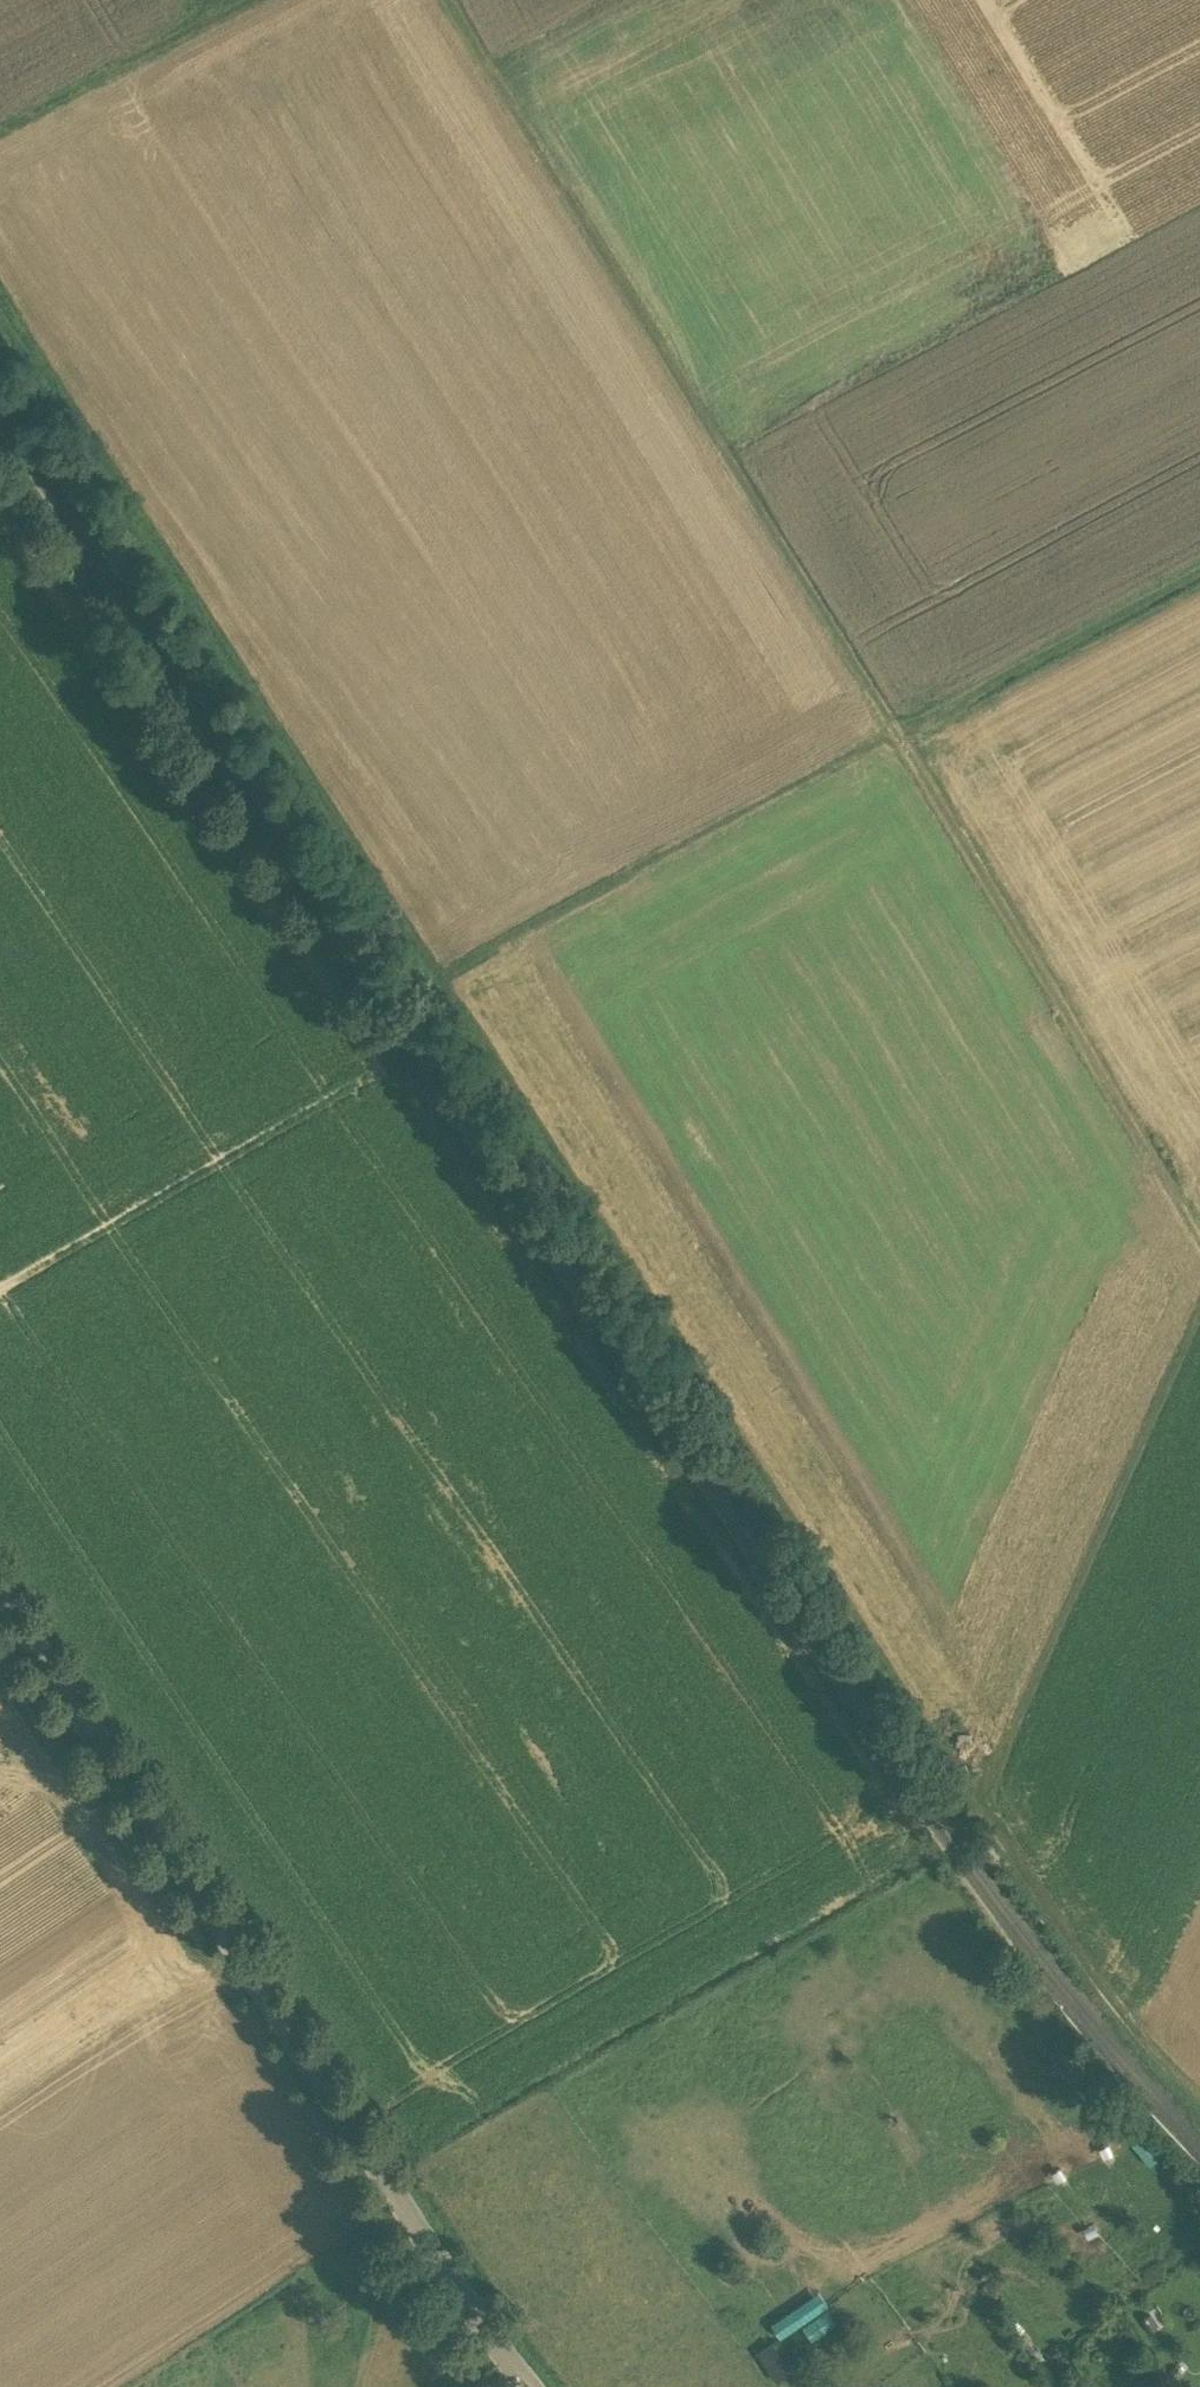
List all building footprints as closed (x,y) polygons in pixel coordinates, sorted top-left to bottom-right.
[(759,2347),(780,2376),(794,2366),(773,2337),(759,2347)]
